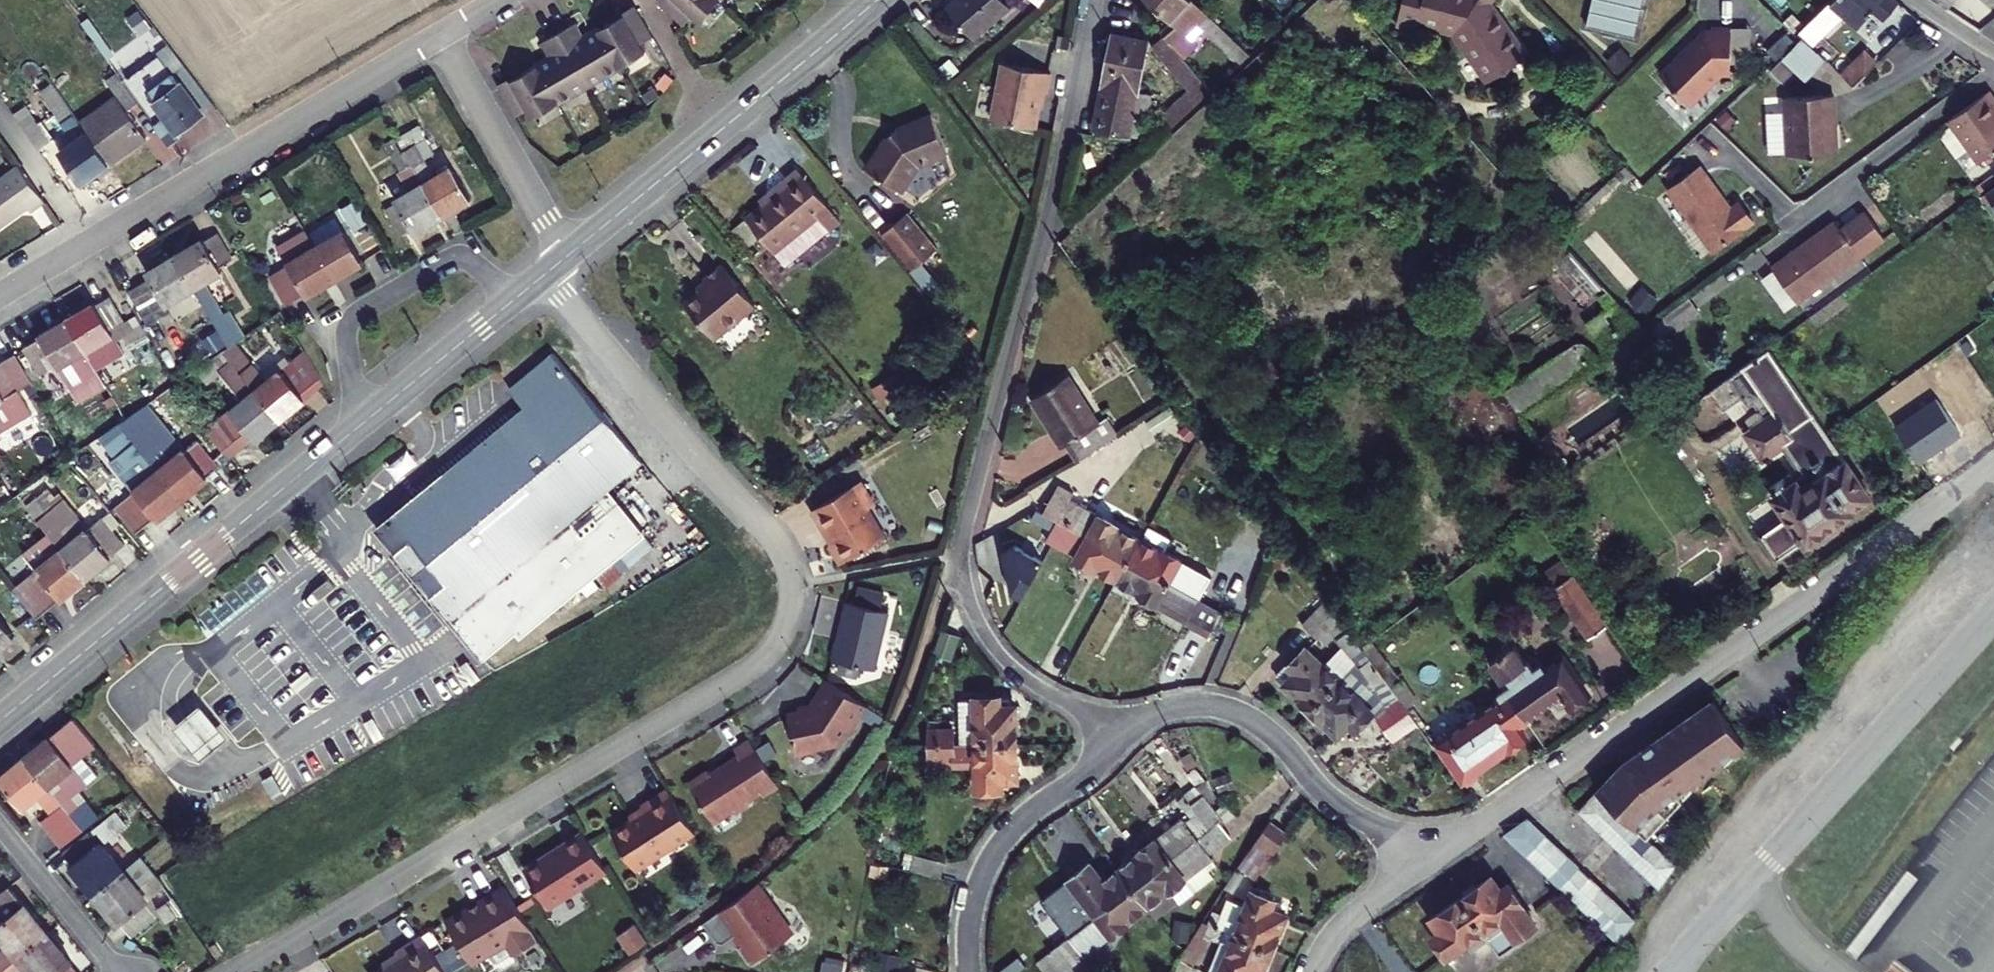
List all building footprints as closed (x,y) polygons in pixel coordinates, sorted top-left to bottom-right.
[(701,16),(711,4),(720,11),(730,0),(685,0),(701,16)] [(965,4),(989,35),(1024,5),(1020,0),(970,0),(965,4)] [(1176,0),(1131,0),(1164,32),(1153,42),(1174,67),(1188,52),(1176,41),(1186,30),(1226,68),(1236,57),(1176,0)] [(1409,12),(1425,20),(1429,12),(1466,27),(1494,77),(1533,56),(1527,43),(1506,0),(1414,0),(1409,12)] [(1599,18),(1646,32),(1655,0),(1604,0),(1599,18)] [(1801,33),(1811,43),(1835,21),(1838,24),(1862,2),(1878,18),(1897,0),(1835,0),(1833,2),(1801,33)] [(550,56),(500,85),(518,115),(529,108),(535,117),(647,51),(642,41),(654,35),(637,6),(586,34),(576,18),(541,40),(550,56)] [(1700,95),(1733,62),(1742,62),(1742,19),(1723,19),(1723,26),(1718,26),(1696,48),(1694,47),(1691,47),(1689,48),(1671,66),(1700,95)] [(1770,70),(1782,82),(1793,70),(1804,80),(1824,59),(1801,37),(1770,70)] [(177,39),(140,67),(153,83),(187,128),(198,121),(195,116),(220,97),(197,67),(195,69),(188,60),(191,58),(177,39)] [(1102,39),(1083,134),(1119,142),(1122,127),(1132,129),(1133,125),(1137,126),(1142,101),(1127,98),(1138,46),(1102,39)] [(1873,40),(1849,62),(1862,75),(1886,54),(1873,40)] [(1200,98),(1174,67),(1153,42),(1142,52),(1180,96),(1190,107),(1200,98)] [(96,104),(127,145),(162,119),(143,91),(153,83),(140,67),(131,54),(120,62),(132,78),(96,104)] [(1016,56),(1005,111),(1048,120),(1056,85),(1060,86),(1064,65),(1016,56)] [(100,165),(127,145),(96,104),(68,66),(54,76),(89,123),(76,132),(100,165)] [(1843,83),(1794,86),(1796,141),(1845,140),(1844,114),(1838,115),(1837,100),(1843,100),(1843,83)] [(1977,164),(1993,151),(1993,95),(1990,90),(1946,123),(1977,164)] [(27,101),(53,136),(65,127),(39,92),(27,101)] [(1180,96),(1148,126),(1158,137),(1190,107),(1180,96)] [(939,156),(967,144),(950,105),(917,119),(906,129),(886,160),(922,183),(939,156)] [(439,130),(419,143),(458,204),(485,188),(467,159),(451,169),(440,151),(449,146),(439,130)] [(430,221),(458,204),(419,143),(411,148),(418,162),(399,173),(412,193),(402,200),(417,225),(428,219),(430,221)] [(939,156),(922,183),(937,192),(951,169),(974,160),(967,144),(939,156)] [(7,225),(44,198),(47,202),(61,192),(34,155),(0,179),(0,215),(7,225)] [(1706,162),(1675,185),(1718,246),(1760,215),(1746,197),(1736,203),(1706,162)] [(758,211),(797,259),(851,215),(809,163),(791,177),(794,181),(758,211)] [(316,188),(305,195),(321,221),(326,230),(339,223),(336,216),(352,206),(343,190),(323,201),(316,188)] [(1984,199),(1993,212),(1993,192),(1984,199)] [(1851,220),(1846,213),(1779,263),(1804,297),(1895,229),(1875,202),(1851,220)] [(922,203),(897,224),(926,260),(951,239),(922,203)] [(321,282),(323,286),(350,269),(332,240),(326,230),(321,221),(293,237),(305,258),(287,269),(302,293),(321,282)] [(360,224),(332,240),(350,269),(377,253),(360,224)] [(215,229),(186,247),(204,276),(213,293),(223,309),(235,302),(217,270),(245,254),(229,225),(217,231),(215,229)] [(186,247),(158,263),(176,293),(204,276),(186,247)] [(700,292),(729,328),(770,295),(737,253),(719,268),(723,273),(700,292)] [(140,312),(123,286),(112,292),(110,289),(79,307),(98,337),(140,312)] [(185,309),(195,326),(223,309),(213,293),(185,309)] [(1695,295),(1671,312),(1682,325),(1705,307),(1695,295)] [(111,359),(98,337),(79,307),(46,327),(48,330),(36,336),(52,364),(85,345),(111,387),(124,380),(121,375),(111,359)] [(539,393),(390,513),(495,645),(528,618),(532,623),(609,561),(626,547),(659,520),(623,475),(656,447),(569,338),(524,374),(539,393)] [(120,354),(111,359),(121,375),(151,357),(140,339),(118,351),(120,354)] [(1577,340),(1503,392),(1518,414),(1592,362),(1577,340)] [(1777,342),(1708,393),(1717,406),(1737,391),(1748,405),(1753,401),(1806,475),(1783,491),(1798,511),(1771,531),(1789,556),(1884,489),(1777,342)] [(13,350),(2,356),(0,354),(0,422),(1,424),(43,399),(13,350)] [(230,361),(278,419),(323,382),(304,350),(265,382),(240,353),(230,361)] [(227,455),(249,436),(252,440),(278,419),(230,361),(220,369),(244,398),(206,429),(227,455)] [(1083,367),(1047,390),(1078,436),(1082,434),(1093,451),(1133,425),(1121,408),(1114,413),(1083,367)] [(162,419),(136,439),(146,451),(157,443),(171,431),(162,419)] [(1,448),(12,442),(0,423),(0,447),(1,448)] [(147,479),(121,501),(142,526),(155,515),(159,519),(184,499),(161,469),(146,451),(136,439),(111,461),(120,473),(133,462),(147,479)] [(171,460),(161,469),(184,499),(210,478),(208,475),(219,466),(196,439),(171,460)] [(157,443),(146,451),(161,469),(171,460),(157,443)] [(1074,469),(1058,497),(1144,547),(1154,529),(1132,517),(1135,511),(1086,483),(1089,478),(1074,469)] [(862,479),(812,508),(826,533),(830,530),(834,539),(829,542),(840,561),(886,535),(869,506),(875,502),(862,479)] [(0,483),(0,503),(12,498),(5,480),(0,483)] [(29,506),(85,577),(110,556),(109,554),(124,542),(102,514),(74,537),(62,523),(76,512),(56,485),(29,506)] [(1058,497),(1055,502),(1067,509),(1059,522),(1094,543),(1089,551),(1108,562),(1113,552),(1135,564),(1144,547),(1058,497)] [(1055,535),(1023,517),(1012,538),(1043,556),(1055,535)] [(1175,541),(1154,529),(1144,547),(1216,590),(1230,566),(1178,536),(1175,541)] [(51,535),(26,554),(40,571),(14,593),(35,618),(85,577),(51,535)] [(626,547),(609,561),(619,574),(636,560),(626,547)] [(1235,601),(1144,547),(1135,564),(1127,580),(1147,592),(1150,586),(1198,613),(1194,621),(1207,628),(1225,599),(1233,603),(1235,601)] [(1334,592),(1313,613),(1324,623),(1340,607),(1349,619),(1354,615),(1347,605),(1334,592)] [(1601,599),(1579,614),(1595,637),(1617,621),(1601,599)] [(888,611),(845,602),(832,659),(875,669),(888,611)] [(9,638),(14,634),(0,617),(0,645),(9,638)] [(1289,661),(1289,664),(1322,698),(1351,669),(1368,652),(1364,646),(1372,640),(1360,623),(1352,628),(1361,642),(1357,645),(1353,639),(1336,655),(1318,636),(1300,654),(1296,654),(1289,661)] [(1523,649),(1512,658),(1549,708),(1569,694),(1577,705),(1599,690),(1570,651),(1552,664),(1548,657),(1532,668),(1527,661),(1530,659),(1523,649)] [(1380,652),(1372,658),(1384,676),(1393,670),(1380,652)] [(1517,679),(1516,680),(1541,715),(1549,708),(1512,658),(1500,666),(1506,675),(1511,672),(1517,679)] [(1381,701),(1351,669),(1322,698),(1347,724),(1358,714),(1363,720),(1381,701)] [(864,705),(825,680),(812,700),(813,708),(805,709),(804,706),(797,708),(797,711),(786,714),(795,752),(816,747),(828,755),(842,733),(847,733),(864,705)] [(1507,696),(1488,710),(1515,748),(1535,734),(1528,724),(1541,715),(1516,680),(1503,689),(1507,696)] [(1009,692),(984,690),(980,729),(1023,732),(1025,699),(1009,698),(1009,692)] [(1424,714),(1407,690),(1384,706),(1401,730),(1424,714)] [(1618,770),(1595,793),(1604,801),(1616,813),(1626,823),(1637,834),(1643,840),(1681,802),(1676,794),(1743,747),(1712,703),(1637,755),(1639,757),(1622,774),(1618,770)] [(1488,710),(1447,739),(1474,777),(1515,748),(1488,710)] [(959,718),(937,717),(936,726),(958,728),(959,718)] [(957,738),(958,728),(936,726),(935,737),(957,738)] [(78,750),(59,727),(49,734),(69,758),(78,750)] [(49,734),(45,728),(20,749),(62,802),(68,796),(57,783),(62,779),(55,769),(69,758),(49,734)] [(1020,766),(1023,732),(980,729),(977,771),(1003,773),(1004,765),(1020,766)] [(779,785),(750,739),(735,749),(740,756),(712,774),(710,771),(690,784),(716,822),(736,809),(740,809),(748,805),(749,800),(762,792),(765,795),(779,785)] [(62,802),(20,749),(0,765),(0,780),(17,800),(33,787),(52,810),(41,818),(59,841),(79,825),(62,802)] [(109,801),(88,774),(75,785),(89,805),(84,810),(89,817),(109,801)] [(696,832),(669,788),(643,804),(646,809),(613,831),(637,870),(696,832)] [(1595,793),(1576,812),(1586,821),(1604,801),(1595,793)] [(1616,813),(1604,801),(1586,821),(1597,833),(1616,813)] [(1136,852),(1124,864),(1138,879),(1196,825),(1175,802),(1136,840),(1134,839),(1128,844),(1136,852)] [(1210,837),(1230,818),(1217,805),(1212,809),(1203,817),(1196,825),(1138,879),(1152,893),(1164,905),(1183,887),(1185,889),(1199,876),(1188,865),(1214,841),(1210,837)] [(1208,805),(1199,813),(1203,817),(1212,809),(1208,805)] [(1283,807),(1252,852),(1271,865),(1301,819),(1283,807)] [(1626,823),(1616,813),(1597,833),(1608,843),(1626,823)] [(1527,820),(1503,837),(1524,857),(1544,837),(1527,820)] [(1637,834),(1626,823),(1608,843),(1618,854),(1637,834)] [(606,870),(583,833),(525,870),(548,906),(606,870)] [(1643,840),(1637,834),(1618,854),(1629,864),(1647,844),(1643,840)] [(118,864),(95,835),(64,859),(87,888),(118,864)] [(1555,848),(1544,837),(1524,857),(1535,868),(1555,848)] [(1658,855),(1647,844),(1629,864),(1640,875),(1658,855)] [(1566,858),(1555,848),(1535,868),(1547,879),(1566,858)] [(136,850),(118,864),(87,888),(112,919),(115,916),(125,930),(152,910),(141,896),(161,881),(136,850)] [(1672,869),(1658,855),(1640,875),(1656,891),(1672,869)] [(1576,868),(1566,858),(1547,879),(1557,888),(1576,868)] [(1058,956),(1138,879),(1124,864),(1105,883),(1087,864),(1064,886),(1089,912),(1072,929),(1075,932),(1055,951),(1058,956)] [(1587,879),(1576,868),(1557,888),(1568,899),(1587,879)] [(1501,876),(1439,920),(1450,935),(1443,940),(1458,961),(1478,946),(1484,954),(1500,942),(1512,958),(1531,945),(1529,941),(1547,928),(1518,887),(1512,891),(1501,876)] [(1051,971),(1081,971),(1139,917),(1133,910),(1152,893),(1138,879),(1058,956),(1046,967),(1051,971)] [(1598,889),(1587,879),(1568,899),(1578,910),(1598,889)] [(797,933),(760,883),(720,912),(736,934),(758,962),(797,933)] [(538,940),(504,886),(481,901),(482,903),(467,914),(463,912),(447,922),(454,932),(460,934),(459,940),(472,963),(489,952),(493,953),(507,945),(514,955),(538,940)] [(25,887),(2,906),(14,920),(11,923),(25,940),(0,960),(0,962),(7,971),(9,971),(63,927),(41,898),(36,902),(25,887)] [(1235,891),(1229,888),(1221,898),(1227,902),(1235,891)] [(1609,899),(1598,889),(1578,910),(1589,920),(1609,899)] [(179,916),(166,899),(155,907),(169,924),(179,916)] [(1620,910),(1609,899),(1589,920),(1601,931),(1620,910)] [(1227,929),(1285,955),(1299,924),(1282,918),(1285,911),(1262,901),(1257,913),(1239,904),(1227,929)] [(1631,921),(1620,910),(1601,931),(1611,941),(1631,921)] [(736,934),(720,912),(706,923),(719,941),(724,942),(736,934)] [(1285,955),(1227,929),(1215,923),(1211,932),(1230,940),(1218,968),(1226,971),(1277,971),(1285,955)] [(63,927),(9,971),(47,971),(50,970),(52,971),(95,971),(84,959),(88,956),(63,927)] [(1200,929),(1185,952),(1196,959),(1211,937),(1200,929)] [(423,934),(397,950),(400,955),(373,971),(447,971),(423,934)]
